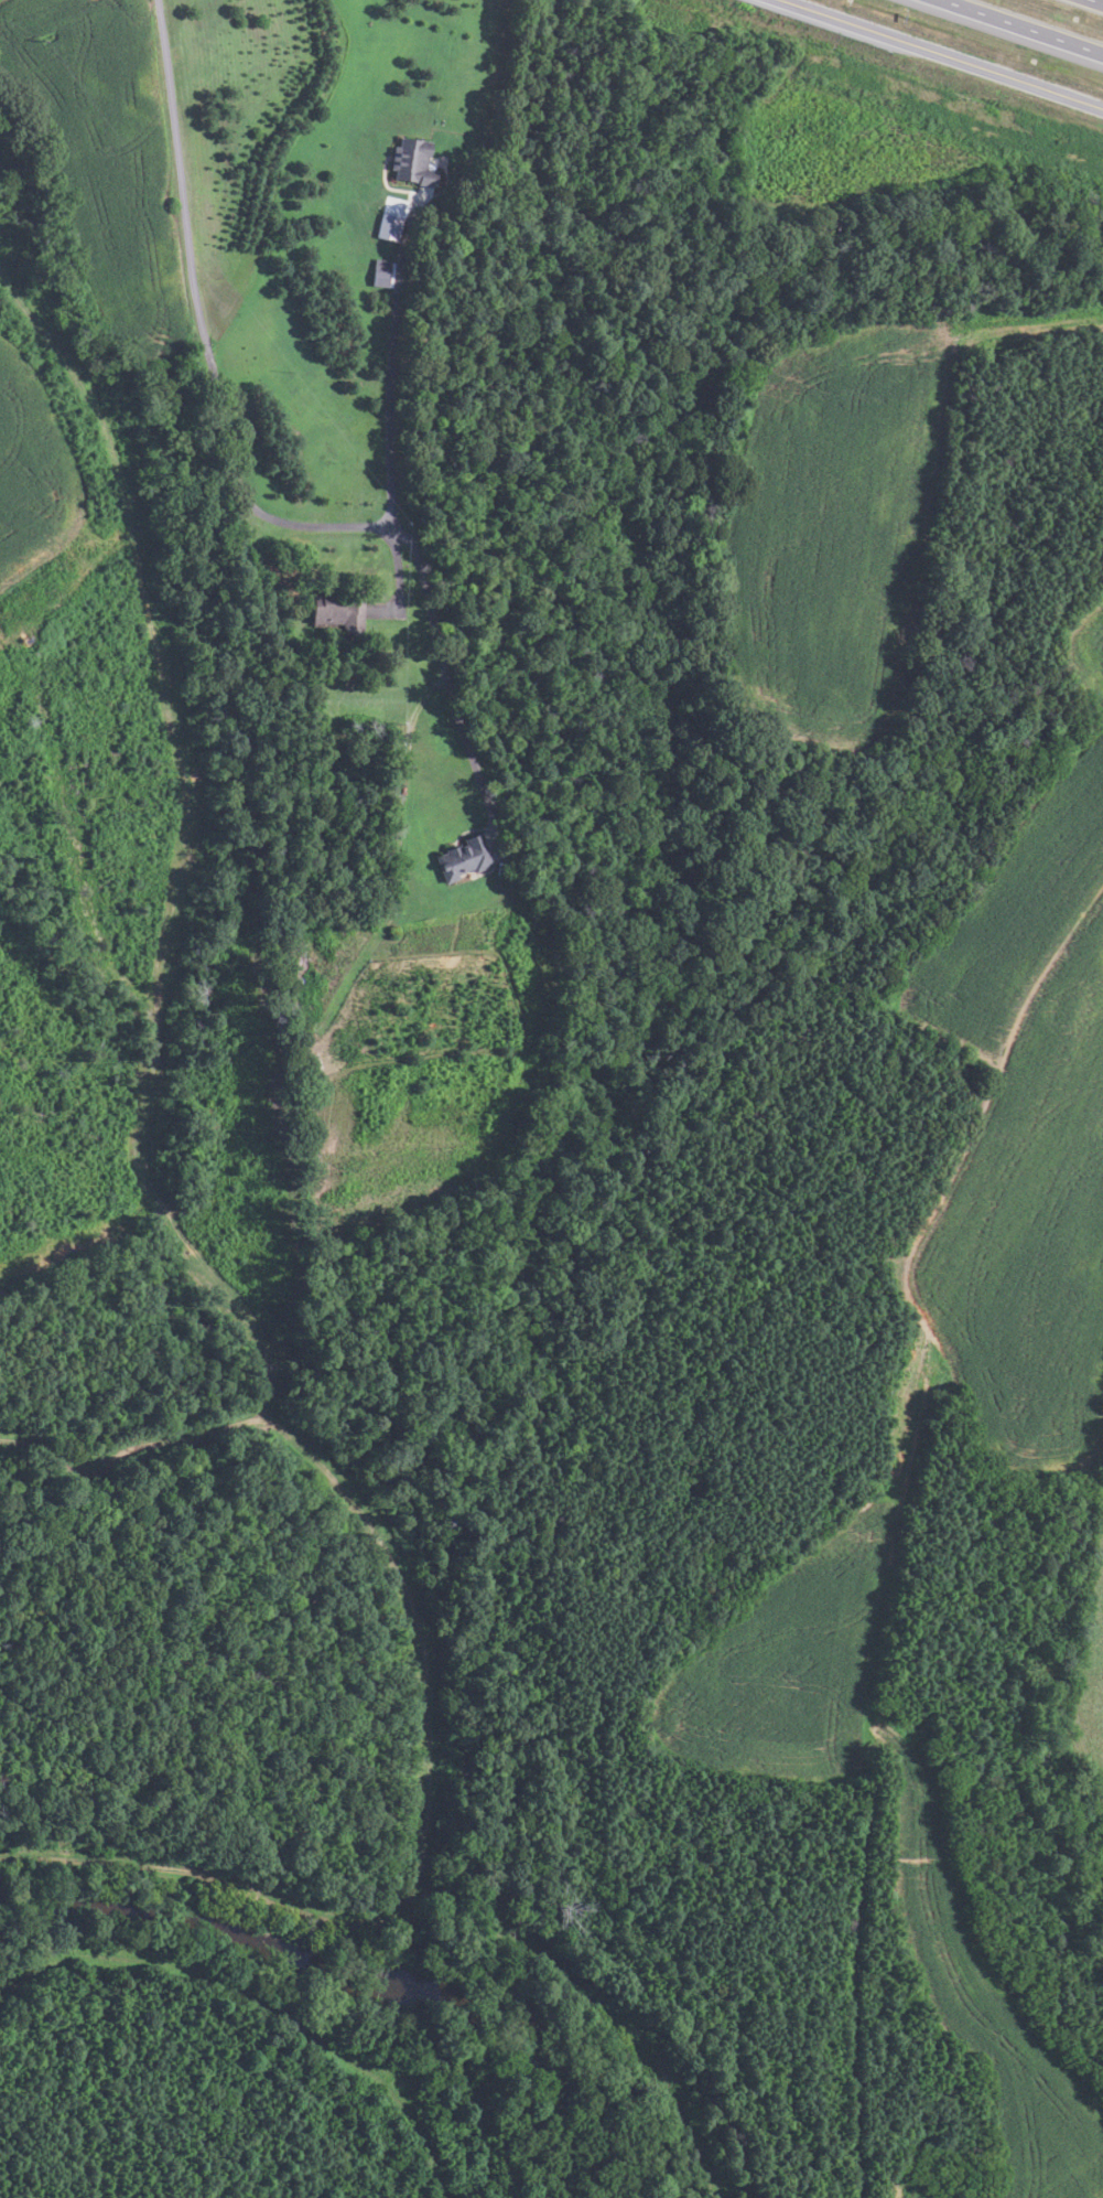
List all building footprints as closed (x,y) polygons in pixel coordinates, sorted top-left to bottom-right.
[(435,172),(433,187),(417,185),(417,183),(393,181),(394,170),(390,170),(393,147),(398,147),(400,137),(421,139),(421,142),(432,143),(430,158),(428,157),(425,170),(435,172)] [(388,288),(372,287),(375,259),(390,260),(388,288)] [(363,633),(340,632),(340,624),(312,623),(312,592),(320,592),(320,589),(337,589),(337,593),(344,593),(344,603),(346,603),(346,601),(364,601),(363,633)] [(464,839),(482,833),(493,866),(475,872),(474,868),(456,875),(458,878),(444,883),(435,857),(446,854),(445,849),(456,845),(457,848),(466,845),(464,839)]
